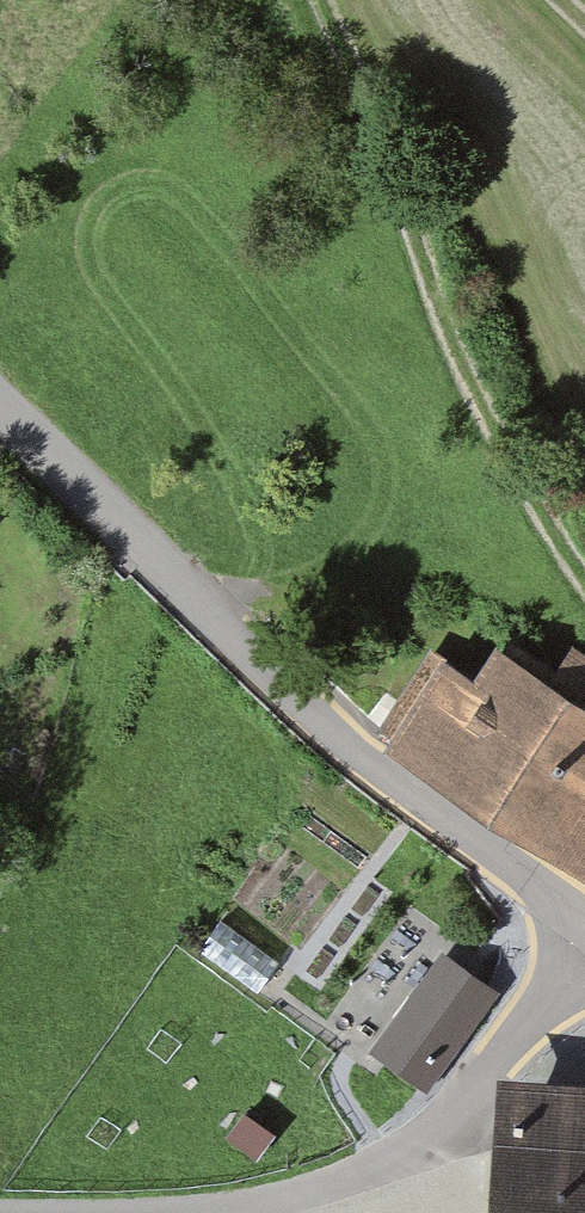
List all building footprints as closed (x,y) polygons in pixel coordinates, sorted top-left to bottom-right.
[(444,648),(385,735),(584,867),(584,695),(494,635),(473,667),(444,648)] [(501,986),(442,943),(369,1044),(427,1087),(501,986)] [(498,1064),(488,1212),(584,1212),(584,1070),(498,1064)]
